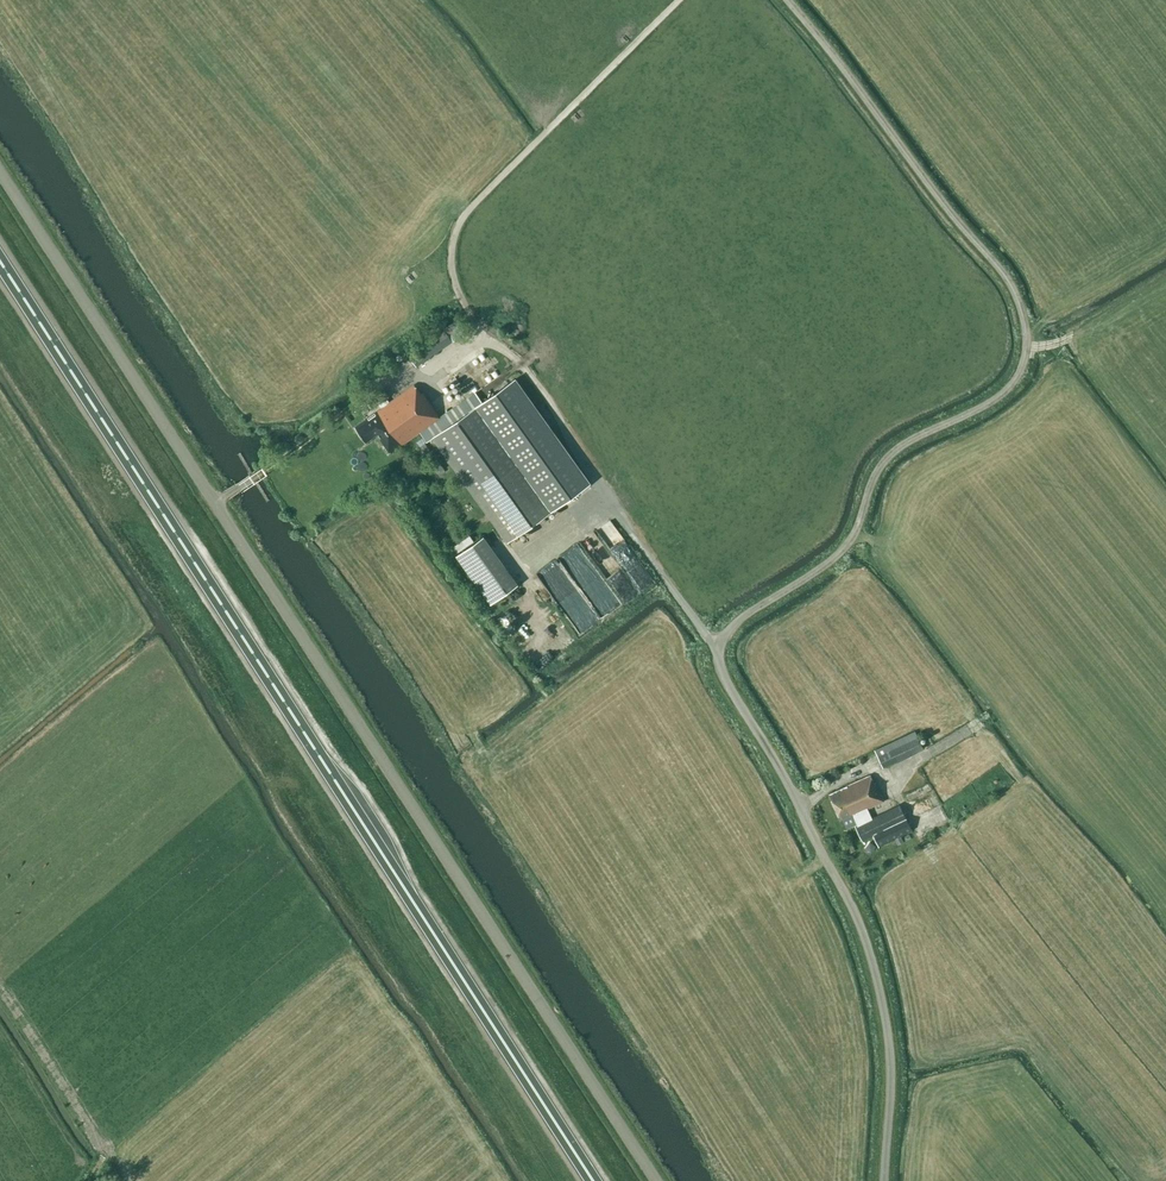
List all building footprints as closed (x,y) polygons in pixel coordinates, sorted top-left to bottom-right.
[(443,328),(444,329),(408,354),(416,366),(452,341),(453,342),(467,332),(457,319),(443,328)] [(433,437),(507,542),(588,484),(513,380),(446,427),(440,417),(422,392),(420,394),(414,385),(389,402),(386,398),(389,396),(384,388),(367,400),(372,408),(378,404),(381,408),(376,412),(376,411),(354,427),(365,442),(377,434),(390,453),(431,424),(437,433),(433,437)] [(429,462),(437,473),(444,468),(436,458),(429,462)] [(518,584),(484,536),(455,556),(490,604),(518,584)] [(914,731),(904,736),(876,750),(884,767),(912,754),(923,749),(914,731)] [(947,748),(960,742),(956,734),(943,740),(947,748)] [(925,784),(920,774),(903,781),(907,791),(925,784)] [(884,801),(882,796),(875,782),(874,783),(870,775),(829,793),(840,819),(849,814),(850,816),(852,815),(857,825),(855,826),(862,841),(873,835),(878,846),(912,831),(900,805),(872,818),(867,808),(884,801)]
